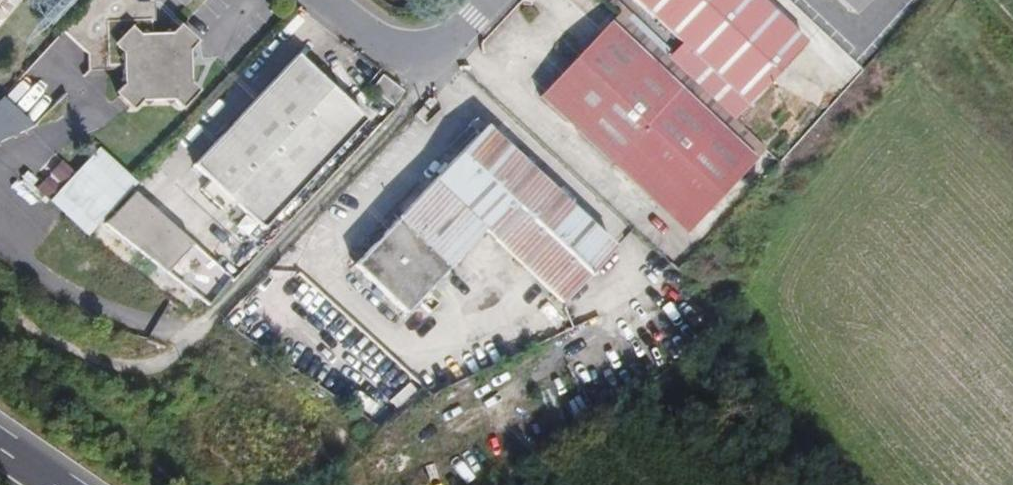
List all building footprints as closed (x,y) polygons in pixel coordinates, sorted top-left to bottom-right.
[(112,0),(87,0),(39,52),(37,59),(61,80),(61,95),(95,94),(106,105),(100,111),(102,119),(110,126),(119,125),(123,121),(155,120),(158,124),(166,125),(177,114),(176,109),(171,105),(169,71),(171,69),(175,66),(177,63),(163,51),(158,49),(155,55),(145,46),(144,25),(138,25),(112,0)] [(746,0),(616,0),(745,110),(801,47),(746,0)] [(850,19),(867,0),(828,0),(850,19)] [(596,32),(689,110),(698,100),(605,20),(596,32)] [(530,106),(683,238),(749,161),(689,110),(596,32),(530,106)] [(254,241),(358,130),(288,65),(185,175),(254,241)] [(477,240),(555,308),(606,255),(474,139),(343,276),(396,322),(477,240)] [(51,199),(74,168),(61,158),(37,189),(51,199)] [(97,226),(198,317),(220,294),(120,204),(97,226)]
